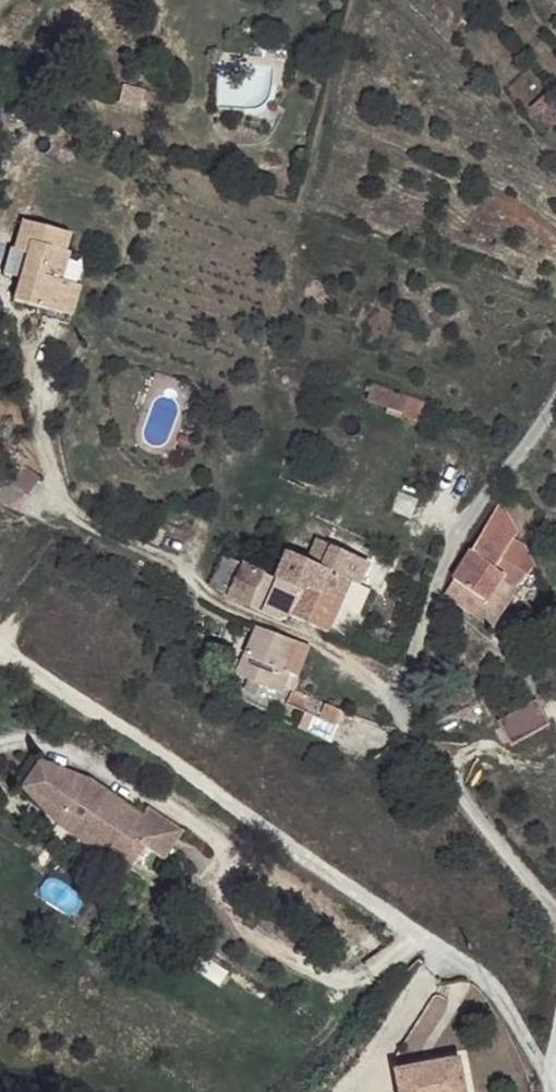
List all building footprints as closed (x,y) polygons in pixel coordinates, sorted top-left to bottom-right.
[(23,221),(20,228),(67,240),(69,236),(23,221)] [(67,240),(20,228),(10,253),(25,258),(12,296),(13,304),(44,315),(42,320),(65,329),(82,278),(62,270),(67,253),(63,252),(67,240)] [(409,400),(368,385),(366,393),(370,395),(368,402),(403,414),(409,400)] [(403,414),(401,418),(425,427),(433,408),(409,400),(403,414)] [(26,498),(40,472),(9,455),(0,471),(0,484),(26,498)] [(461,567),(454,578),(487,600),(504,580),(512,586),(534,566),(521,541),(508,537),(513,526),(499,500),(471,555),(461,567)] [(321,543),(306,537),(304,542),(319,548),(321,543)] [(287,553),(275,580),(299,592),(318,601),(309,625),(325,632),(348,581),(358,560),(321,543),(319,548),(304,542),(297,558),(287,553)] [(221,556),(218,564),(238,574),(229,596),(253,608),(266,577),(221,556)] [(218,564),(209,582),(229,596),(238,574),(218,564)] [(534,566),(512,586),(516,588),(534,566)] [(275,580),(266,577),(253,608),(280,621),(284,614),(290,616),(299,592),(275,580)] [(454,578),(447,591),(493,622),(516,588),(512,586),(504,580),(487,600),(454,578)] [(318,601),(299,592),(290,616),(309,625),(318,601)] [(258,629),(237,675),(280,692),(287,678),(289,673),(283,670),(293,642),(280,636),(258,629)] [(301,645),(293,642),(283,670),(289,673),(287,678),(295,681),(303,659),(301,645)] [(294,689),(288,704),(303,710),(309,695),(294,689)] [(309,695),(303,710),(320,717),(326,702),(309,695)] [(326,702),(320,717),(335,723),(342,708),(326,702)] [(528,705),(493,724),(507,749),(541,730),(528,705)] [(34,761),(18,785),(53,808),(57,805),(76,817),(70,825),(122,860),(135,842),(154,853),(173,825),(138,802),(132,809),(115,797),(110,805),(92,794),(98,786),(78,773),(69,784),(34,761)] [(98,786),(92,794),(110,805),(115,797),(98,786)]
